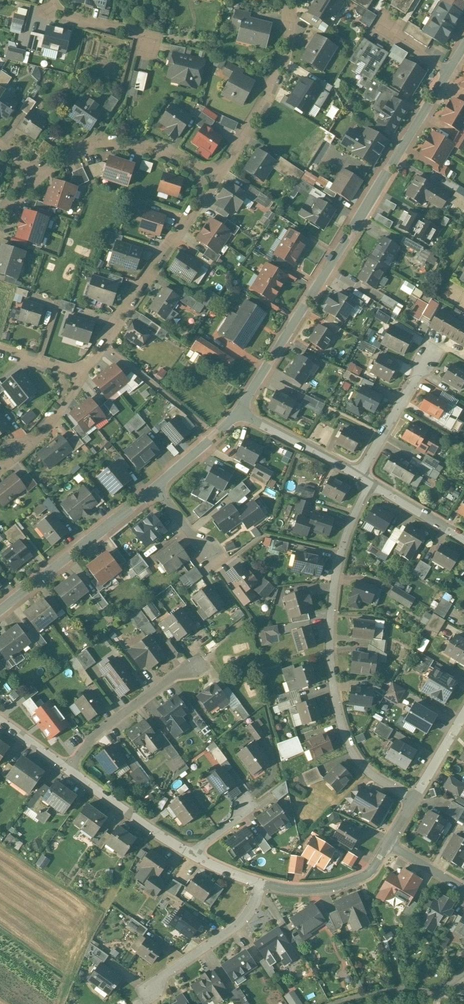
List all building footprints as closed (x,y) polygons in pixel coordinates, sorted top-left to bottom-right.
[(74,2),(86,5),(86,6),(100,10),(102,0),(74,0),(74,2)] [(308,13),(329,26),(331,21),(332,22),(333,20),(332,20),(337,13),(336,12),(342,4),(343,3),(338,0),(316,0),(308,13)] [(350,1),(365,10),(366,10),(372,0),(351,0),(350,1)] [(390,5),(405,14),(414,0),(393,0),(390,5)] [(442,2),(460,13),(463,6),(463,0),(443,0),(442,2)] [(460,13),(442,2),(432,17),(433,18),(452,29),(453,28),(452,27),(461,13),(460,13)] [(270,25),(248,20),(250,13),(236,10),(231,29),(240,32),(238,36),(247,38),(246,42),(265,47),(270,25)] [(376,16),(366,10),(365,10),(362,16),(372,22),(376,16)] [(11,32),(22,33),(24,13),(13,13),(11,32)] [(372,22),(362,16),(359,21),(369,28),(372,22)] [(452,29),(433,18),(424,33),(432,38),(443,45),(452,29)] [(432,38),(424,33),(419,30),(420,29),(409,23),(403,32),(413,38),(413,39),(426,47),(432,38)] [(322,33),(309,25),(301,38),(310,44),(315,36),(319,38),(322,33)] [(44,48),(65,53),(70,33),(47,27),(45,36),(42,48),(44,48)] [(42,53),(44,48),(42,48),(45,36),(31,32),(27,49),(42,53)] [(319,38),(315,36),(310,44),(301,59),(318,69),(322,62),(326,64),(336,48),(319,38)] [(381,50),(368,42),(368,41),(363,38),(348,61),(354,64),(357,60),(368,66),(361,77),(363,78),(362,80),(361,80),(360,81),(361,81),(359,84),(366,89),(372,79),(388,53),(382,49),(381,50)] [(23,62),(26,50),(15,47),(16,42),(9,40),(5,58),(23,62)] [(406,53),(393,45),(389,53),(401,60),(406,53)] [(185,48),(171,46),(169,53),(183,57),(185,48)] [(183,57),(169,53),(167,61),(171,62),(167,76),(174,78),(175,75),(180,77),(178,84),(189,87),(190,82),(198,84),(204,62),(183,57)] [(223,68),(227,58),(218,54),(213,64),(223,68)] [(423,73),(404,61),(400,68),(403,69),(393,84),(411,95),(417,85),(416,85),(423,73)] [(243,71),(228,63),(222,74),(230,78),(233,73),(240,76),(243,71)] [(1,71),(0,72),(0,89),(3,91),(11,78),(1,71)] [(140,73),(132,71),(129,87),(136,88),(140,73)] [(240,76),(233,73),(230,78),(224,91),(232,95),(230,98),(242,104),(253,83),(240,76)] [(314,86),(302,78),(288,101),(307,113),(321,91),(321,90),(314,86)] [(332,87),(318,78),(314,86),(321,90),(321,91),(327,95),(332,87)] [(398,95),(372,79),(366,89),(361,97),(370,102),(374,101),(379,93),(382,95),(383,93),(395,100),(398,95)] [(0,89),(0,116),(2,112),(8,116),(16,104),(11,100),(12,97),(3,91),(0,89)] [(395,100),(383,93),(382,95),(375,107),(383,113),(381,116),(380,115),(379,117),(380,118),(378,122),(387,127),(393,131),(407,108),(395,100)] [(118,101),(111,96),(101,109),(109,114),(118,101)] [(28,97),(20,110),(27,115),(30,111),(36,103),(28,97)] [(101,113),(81,99),(69,116),(89,129),(101,113)] [(453,99),(451,103),(449,102),(446,109),(445,109),(463,120),(463,105),(453,99)] [(190,118),(172,105),(160,122),(168,128),(164,133),(174,140),(178,134),(178,135),(185,125),(184,124),(188,119),(189,120),(190,118)] [(215,118),(217,114),(204,108),(202,112),(215,118)] [(445,109),(442,115),(443,116),(441,121),(456,130),(459,132),(460,131),(463,124),(463,120),(445,109)] [(30,111),(27,115),(18,128),(35,140),(47,123),(30,111)] [(214,121),(201,112),(194,124),(202,129),(204,126),(209,130),(214,121)] [(223,116),(219,124),(234,130),(238,122),(223,116)] [(387,127),(378,122),(374,127),(383,133),(387,127)] [(209,130),(204,126),(202,129),(193,142),(211,154),(221,138),(209,130)] [(320,127),(298,162),(313,172),(335,137),(320,127)] [(387,141),(367,129),(362,137),(350,130),(341,144),(353,151),(353,152),(372,165),(387,141)] [(460,131),(459,132),(456,130),(452,136),(463,143),(463,133),(460,131)] [(449,142),(433,133),(431,137),(429,136),(426,142),(425,142),(446,155),(451,145),(452,144),(449,142)] [(452,136),(449,142),(452,144),(451,145),(461,151),(463,145),(463,143),(452,136)] [(34,151),(42,157),(52,145),(44,139),(34,151)] [(446,155),(425,142),(425,143),(422,149),(423,150),(420,154),(436,163),(439,166),(440,165),(446,155)] [(275,162),(258,150),(257,151),(258,152),(251,161),(250,161),(244,169),(256,177),(258,173),(264,178),(271,168),(275,162)] [(275,162),(271,168),(295,184),(294,186),(295,186),(299,179),(303,173),(279,156),(275,162)] [(118,160),(109,157),(107,164),(104,175),(110,177),(109,180),(126,185),(125,186),(127,186),(133,165),(125,163),(125,162),(124,162),(119,160),(118,160)] [(102,162),(88,166),(94,178),(104,175),(107,164),(102,162)] [(449,170),(440,165),(439,166),(436,163),(432,170),(445,178),(449,170)] [(82,168),(71,173),(73,175),(78,186),(89,181),(82,168)] [(366,174),(357,168),(353,175),(362,181),(366,174)] [(343,169),(330,190),(349,202),(362,181),(353,175),(343,169)] [(182,180),(163,174),(158,191),(168,194),(169,195),(174,197),(175,196),(177,197),(182,180)] [(55,181),(52,190),(49,189),(47,195),(48,195),(45,204),(50,206),(67,211),(71,200),(72,200),(75,188),(75,187),(78,186),(73,175),(70,183),(68,183),(62,181),(61,183),(55,181)] [(448,197),(432,187),(432,186),(417,177),(410,188),(409,187),(404,195),(405,195),(405,196),(421,205),(425,198),(441,208),(446,200),(448,197)] [(313,187),(299,179),(295,186),(308,194),(308,195),(313,187)] [(242,191),(229,182),(218,198),(220,199),(216,205),(229,214),(231,215),(235,209),(236,211),(242,203),(239,201),(244,194),(247,196),(247,195),(242,191)] [(260,193),(247,184),(242,191),(247,195),(247,196),(254,201),(252,203),(253,204),(255,200),(259,194),(260,193)] [(456,191),(451,199),(448,197),(446,200),(463,212),(463,196),(456,191)] [(247,196),(244,194),(239,201),(242,203),(249,209),(253,204),(252,203),(254,201),(247,196)] [(269,201),(259,194),(255,200),(266,207),(269,201)] [(147,202),(130,197),(127,206),(144,211),(147,202)] [(334,210),(318,200),(312,210),(306,219),(322,229),(334,210)] [(385,200),(383,205),(394,209),(396,204),(385,200)] [(45,204),(36,201),(34,207),(37,208),(48,212),(50,206),(45,204)] [(304,205),(299,214),(306,219),(312,210),(304,205)] [(229,214),(217,206),(214,211),(225,219),(229,214)] [(48,212),(37,208),(35,214),(47,218),(47,219),(49,219),(51,213),(48,212)] [(35,214),(25,211),(21,221),(20,221),(18,227),(19,227),(16,237),(26,241),(39,245),(47,219),(47,218),(35,214)] [(164,217),(145,211),(139,229),(159,235),(164,217)] [(407,211),(397,228),(428,245),(432,239),(434,241),(440,230),(407,211)] [(222,227),(211,219),(204,230),(223,243),(229,233),(230,232),(222,227)] [(239,228),(227,220),(222,227),(230,232),(229,233),(234,236),(239,228)] [(309,235),(296,227),(293,232),(306,240),(309,235)] [(223,243),(204,230),(196,240),(208,248),(215,253),(216,253),(223,243)] [(293,232),(289,230),(282,242),(301,254),(303,251),(302,250),(308,241),(306,240),(293,232)] [(122,236),(106,231),(102,243),(115,247),(116,243),(120,244),(122,236)] [(26,241),(16,237),(12,236),(11,242),(24,247),(26,241)] [(423,248),(403,237),(400,243),(419,254),(423,248)] [(398,247),(382,238),(373,254),(372,253),(368,259),(386,270),(391,261),(388,260),(391,254),(393,255),(398,247)] [(2,239),(0,244),(0,245),(2,245),(9,248),(11,242),(2,239)] [(301,254),(282,242),(274,255),(278,257),(291,265),(293,266),(298,257),(299,258),(301,254)] [(120,244),(116,243),(115,247),(110,263),(134,271),(141,251),(120,244)] [(2,245),(0,250),(0,274),(5,275),(16,279),(16,278),(24,253),(9,248),(2,245)] [(215,253),(208,248),(203,255),(213,262),(215,263),(221,256),(216,253),(215,253)] [(193,259),(181,252),(170,269),(190,283),(201,266),(201,265),(193,259)] [(203,255),(198,252),(193,259),(201,265),(201,266),(207,270),(213,262),(203,255)] [(291,265),(278,257),(275,262),(284,268),(288,270),(291,265)] [(386,270),(368,259),(365,265),(365,266),(357,279),(373,289),(380,277),(381,278),(386,270)] [(281,273),(267,265),(259,277),(279,289),(281,286),(280,285),(286,276),(281,273)] [(288,270),(284,268),(281,273),(286,276),(289,271),(288,270)] [(111,305),(117,285),(120,286),(123,278),(109,274),(107,281),(93,276),(85,301),(95,304),(96,300),(111,305)] [(16,279),(5,275),(4,282),(15,285),(17,278),(16,278),(16,279)] [(279,289),(259,277),(252,289),(266,298),(270,301),(271,301),(276,292),(278,292),(279,289)] [(418,299),(423,292),(405,279),(400,287),(418,299)] [(215,282),(202,304),(211,309),(223,287),(215,282)] [(28,292),(17,288),(15,294),(26,298),(28,292)] [(164,288),(149,309),(164,319),(179,298),(164,288)] [(363,302),(350,293),(346,299),(355,304),(354,305),(358,307),(359,308),(360,308),(359,307),(363,302)] [(197,302),(185,294),(180,301),(192,309),(197,302)] [(346,299),(338,294),(335,298),(331,295),(326,303),(328,305),(324,311),(329,314),(342,323),(343,323),(348,314),(354,305),(355,304),(346,299)] [(383,294),(379,301),(394,309),(397,303),(383,294)] [(270,301),(266,298),(262,303),(267,306),(270,301)] [(43,306),(24,300),(17,320),(37,326),(43,306)] [(75,305),(61,300),(58,308),(72,313),(75,305)] [(419,300),(410,316),(418,321),(422,315),(428,305),(419,300)] [(431,300),(428,305),(422,315),(429,319),(437,304),(431,300)] [(266,314),(245,301),(222,336),(242,350),(266,314)] [(394,309),(379,301),(375,308),(378,310),(389,317),(394,309)] [(354,305),(348,314),(354,318),(357,313),(355,312),(358,307),(354,305)] [(389,317),(378,310),(374,316),(387,324),(390,318),(389,317)] [(456,321),(438,310),(429,326),(447,337),(456,321)] [(342,323),(329,314),(325,321),(339,328),(342,323)] [(92,324),(70,316),(64,335),(77,339),(86,342),(92,324)] [(224,316),(214,331),(222,336),(232,321),(224,316)] [(146,329),(134,321),(124,335),(129,338),(129,341),(133,343),(135,343),(141,347),(150,333),(151,332),(146,329)] [(161,328),(151,321),(146,329),(151,332),(150,333),(155,336),(161,328)] [(325,321),(321,327),(333,335),(341,329),(325,321)] [(456,321),(447,337),(463,347),(463,325),(456,321)] [(321,327),(318,325),(308,341),(323,351),(328,343),(329,342),(328,342),(333,335),(321,327)] [(404,333),(390,326),(383,338),(380,344),(381,344),(403,355),(412,337),(411,337),(404,334),(404,333)] [(217,345),(200,335),(190,349),(207,360),(212,352),(217,345)] [(383,338),(378,335),(372,346),(376,348),(378,349),(381,344),(380,344),(383,338)] [(372,346),(361,340),(356,349),(362,352),(363,350),(373,355),(376,348),(372,346)] [(232,364),(212,352),(207,360),(226,372),(232,364)] [(298,356),(286,375),(301,385),(309,373),(312,375),(317,368),(298,356)] [(397,365),(378,356),(370,371),(370,372),(388,381),(392,374),(393,375),(397,365)] [(370,371),(352,363),(347,371),(350,373),(362,379),(366,380),(370,372),(370,371)] [(113,365),(93,382),(106,399),(127,382),(113,365)] [(450,365),(442,379),(459,390),(463,382),(463,373),(450,365)] [(2,385),(5,390),(12,398),(15,396),(20,403),(36,391),(20,371),(2,385)] [(362,379),(350,373),(346,379),(359,386),(362,379)] [(366,380),(362,379),(359,386),(361,387),(362,387),(369,391),(373,384),(366,380)] [(369,391),(362,387),(361,387),(353,402),(354,403),(353,403),(362,408),(362,407),(373,413),(381,397),(369,391)] [(295,402),(276,392),(267,408),(278,413),(278,414),(286,418),(287,418),(295,402)] [(446,404),(427,393),(419,408),(438,419),(446,404)] [(319,402),(305,395),(302,402),(315,409),(319,402)] [(90,399),(80,407),(94,424),(103,417),(104,416),(98,409),(90,399)] [(362,408),(353,403),(354,403),(353,402),(351,401),(347,409),(358,415),(362,407),(362,408)] [(112,416),(103,404),(98,409),(104,416),(103,417),(106,421),(112,416)] [(80,407),(70,414),(78,424),(84,432),(85,432),(94,424),(80,407)] [(175,407),(168,413),(173,419),(176,417),(180,422),(186,416),(175,407)] [(27,424),(36,414),(31,409),(21,418),(27,424)] [(137,414),(128,422),(136,432),(145,423),(137,414)] [(9,427),(0,415),(0,434),(9,427)] [(167,424),(164,420),(158,425),(168,437),(175,445),(189,433),(180,422),(176,417),(173,419),(167,424)] [(84,432),(78,424),(72,429),(75,433),(76,434),(81,440),(87,435),(85,432),(84,432)] [(426,433),(410,424),(401,438),(417,448),(418,448),(422,440),(426,433)] [(360,437),(343,428),(335,443),(352,452),(360,437)] [(75,433),(70,438),(78,449),(84,444),(81,440),(76,434),(75,433)] [(158,452),(144,435),(125,451),(139,468),(158,452)] [(65,442),(60,436),(37,455),(48,469),(70,451),(72,453),(78,449),(70,438),(65,442)] [(432,436),(428,443),(422,440),(418,448),(417,448),(416,450),(423,454),(425,450),(432,454),(440,441),(432,436)] [(252,444),(244,440),(236,455),(242,458),(253,464),(262,448),(252,443),(252,444)] [(130,467),(118,454),(113,458),(115,461),(116,461),(125,471),(130,467)] [(417,469),(392,454),(383,469),(408,484),(414,474),(417,469)] [(439,462),(426,455),(421,462),(432,469),(434,470),(439,462)] [(115,461),(105,470),(108,473),(101,478),(107,485),(105,486),(113,496),(131,480),(124,472),(125,471),(116,461),(115,461)] [(432,469),(421,462),(417,469),(414,474),(421,479),(424,474),(428,477),(432,469)] [(272,473),(256,465),(249,477),(265,486),(272,473)] [(231,476),(213,466),(205,480),(205,481),(214,486),(222,491),(231,476)] [(28,473),(23,477),(32,489),(37,484),(28,473)] [(0,485),(0,503),(2,506),(25,488),(13,474),(0,485)] [(205,480),(202,478),(198,486),(196,485),(191,494),(204,501),(205,502),(205,501),(214,486),(205,481),(205,480)] [(348,487),(330,478),(321,493),(340,503),(348,487)] [(242,482),(227,494),(235,504),(236,504),(234,501),(242,494),(244,496),(250,492),(242,482)] [(314,491),(303,487),(299,500),(310,503),(314,491)] [(83,488),(61,505),(74,521),(94,505),(96,503),(88,493),(83,488)] [(104,502),(94,489),(88,493),(96,503),(94,505),(96,508),(104,502)] [(242,494),(234,501),(236,504),(238,507),(247,499),(244,496),(242,494)] [(48,498),(42,503),(50,512),(56,508),(48,498)] [(310,503),(299,500),(295,513),(306,516),(310,503)] [(204,501),(193,511),(199,518),(214,506),(205,501),(205,502),(204,501)] [(252,501),(236,513),(241,520),(247,528),(263,517),(252,501)] [(230,504),(224,508),(225,509),(212,517),(223,533),(241,520),(236,513),(230,504)] [(384,512),(374,506),(365,521),(383,532),(392,517),(392,516),(385,512),(384,512)] [(333,519),(313,513),(309,523),(307,529),(308,530),(327,536),(333,519)] [(68,533),(52,514),(37,526),(52,546),(68,533)] [(165,531),(152,515),(132,530),(145,547),(165,531)] [(309,523),(300,520),(296,533),(306,536),(308,530),(307,529),(309,523)] [(26,538),(15,524),(5,532),(15,545),(19,542),(20,543),(26,538)] [(425,536),(407,525),(398,540),(405,544),(399,555),(409,561),(415,550),(416,550),(425,536)] [(388,539),(381,534),(373,547),(380,552),(388,539)] [(395,543),(388,539),(380,552),(388,556),(395,543)] [(288,543),(274,540),(272,550),(273,547),(287,551),(288,543)] [(15,545),(2,555),(14,569),(30,556),(20,543),(19,542),(15,545)] [(176,543),(156,558),(168,574),(176,568),(175,568),(188,559),(189,559),(176,543)] [(440,545),(432,560),(449,571),(459,556),(440,545)] [(126,562),(117,550),(108,556),(118,568),(121,566),(126,562)] [(323,558),(298,552),(294,571),(304,573),(319,576),(323,558)] [(106,553),(88,567),(96,578),(101,585),(108,579),(113,576),(119,570),(118,568),(108,556),(106,553)] [(138,554),(127,563),(131,569),(143,560),(138,554)] [(143,560),(131,569),(136,576),(148,567),(143,560)] [(431,567),(420,560),(412,574),(423,580),(431,567)] [(246,574),(239,564),(226,574),(237,589),(241,594),(244,592),(256,584),(247,573),(246,574)] [(119,570),(113,576),(119,576),(121,566),(118,568),(119,570)] [(195,567),(184,574),(192,585),(202,577),(195,567)] [(87,591),(75,575),(74,575),(74,576),(63,585),(63,584),(55,590),(67,606),(87,591)] [(108,579),(101,585),(96,578),(91,582),(99,592),(104,588),(105,589),(110,585),(111,583),(108,579)] [(263,579),(254,590),(263,599),(273,588),(263,579)] [(375,588),(356,581),(351,597),(348,605),(358,609),(361,600),(369,603),(370,603),(375,588)] [(393,587),(384,582),(381,587),(390,593),(393,587)] [(208,585),(193,597),(208,617),(224,606),(216,595),(215,595),(208,586),(209,586),(208,585)] [(414,599),(394,587),(390,593),(388,595),(409,608),(414,599)] [(244,592),(241,594),(237,589),(232,592),(243,606),(250,600),(244,592)] [(99,592),(92,597),(102,610),(108,605),(99,592)] [(303,592),(284,597),(290,618),(307,614),(309,613),(303,592)] [(442,598),(432,614),(442,620),(452,604),(442,598)] [(56,616),(43,599),(24,614),(37,631),(56,616)] [(142,607),(151,619),(160,613),(152,601),(142,607)] [(180,608),(163,621),(178,640),(194,628),(185,617),(186,616),(180,608)] [(148,622),(139,609),(131,614),(141,627),(148,622)] [(307,614),(290,618),(292,623),(309,620),(307,614)] [(442,620),(432,614),(425,626),(438,633),(445,621),(442,620)] [(374,622),(354,620),(351,637),(370,639),(372,640),(372,639),(373,627),(374,622)] [(0,638),(0,651),(5,657),(5,658),(8,655),(10,657),(18,651),(26,645),(29,643),(23,636),(16,626),(0,638)] [(276,626),(260,628),(261,636),(268,635),(277,634),(276,626)] [(309,627),(292,632),(295,643),(296,643),(298,650),(297,650),(298,651),(315,646),(312,636),(311,636),(309,628),(310,628),(309,627)] [(383,628),(373,627),(372,639),(381,641),(381,640),(383,628)] [(40,647),(29,632),(23,636),(29,643),(26,645),(32,653),(40,647)] [(104,634),(97,640),(101,646),(105,643),(107,647),(111,643),(104,634)] [(165,656),(150,636),(134,648),(141,657),(140,657),(145,664),(148,669),(165,656)] [(454,636),(450,642),(444,652),(451,656),(463,664),(463,642),(454,636)] [(381,641),(372,639),(372,640),(370,639),(370,645),(383,653),(385,640),(381,640),(381,641)] [(167,646),(176,659),(183,654),(173,641),(167,646)] [(383,653),(370,645),(368,645),(367,654),(376,655),(376,658),(382,659),(383,653)] [(134,648),(129,652),(141,668),(145,664),(140,657),(141,657),(134,648)] [(85,649),(75,657),(82,667),(85,670),(95,663),(85,649)] [(25,659),(18,651),(10,657),(16,665),(25,659)] [(367,654),(352,652),(350,672),(373,675),(376,658),(376,655),(367,654)] [(433,660),(420,653),(416,660),(421,663),(429,667),(433,660)] [(5,658),(5,657),(0,661),(7,670),(8,671),(13,667),(5,658)] [(117,658),(111,663),(111,662),(100,670),(105,677),(107,676),(116,688),(114,689),(120,696),(136,684),(125,669),(126,669),(122,663),(121,664),(117,658)] [(421,663),(416,660),(413,665),(418,668),(421,663)] [(294,669),(293,670),(299,688),(307,686),(315,684),(309,664),(294,669)] [(293,666),(282,670),(289,692),(290,692),(299,688),(293,670),(294,669),(293,666)] [(85,670),(82,667),(75,672),(86,687),(93,682),(85,670)] [(456,682),(434,669),(424,685),(425,686),(425,685),(430,687),(426,693),(443,703),(456,682)] [(404,689),(392,682),(390,685),(386,692),(385,694),(397,702),(404,689)] [(38,694),(44,690),(40,684),(34,688),(38,694)] [(214,685),(204,692),(197,697),(208,712),(218,704),(224,699),(225,700),(225,699),(220,692),(214,684),(214,685)] [(386,692),(373,684),(370,689),(372,689),(371,692),(373,692),(383,698),(385,694),(386,692)] [(240,704),(227,687),(220,692),(225,699),(233,710),(234,709),(240,704)] [(370,689),(351,687),(349,704),(370,707),(371,692),(372,689),(370,689)] [(91,691),(75,703),(88,720),(104,708),(91,691)] [(289,692),(276,696),(279,704),(288,701),(292,699),(290,692),(289,692)] [(176,696),(162,707),(163,707),(158,710),(164,718),(161,719),(170,731),(175,737),(188,727),(181,717),(187,713),(188,712),(183,706),(176,696)] [(51,697),(32,708),(50,739),(69,727),(51,697)] [(313,700),(296,705),(302,725),(319,720),(320,719),(318,711),(316,712),(313,700)] [(198,714),(188,701),(183,706),(188,712),(187,713),(192,719),(198,714)] [(279,704),(277,704),(280,712),(291,708),(288,701),(279,704)] [(74,713),(79,710),(73,703),(69,706),(74,713)] [(240,704),(234,709),(243,721),(249,716),(240,704)] [(435,716),(414,704),(404,720),(425,733),(435,716)] [(23,722),(26,717),(11,707),(8,712),(23,722)] [(207,726),(198,714),(192,719),(200,730),(207,726)] [(144,721),(134,729),(133,729),(126,734),(137,749),(143,744),(155,736),(155,735),(154,733),(144,721),(143,721),(144,721)] [(263,735),(253,722),(247,727),(256,740),(263,735)] [(393,730),(379,722),(373,732),(386,740),(393,730)] [(178,755),(159,729),(154,733),(155,735),(155,736),(162,745),(161,745),(172,760),(178,755)] [(324,734),(305,742),(312,758),(331,750),(324,734)] [(155,736),(143,744),(150,753),(161,745),(162,745),(155,736)] [(297,737),(277,744),(280,760),(303,751),(297,737)] [(414,752),(395,741),(386,757),(394,762),(404,768),(405,769),(414,752)] [(0,742),(0,760),(8,748),(0,742)] [(268,762),(253,742),(237,754),(252,774),(268,762)] [(125,762),(112,745),(96,757),(104,767),(105,767),(110,774),(125,762)] [(217,747),(210,752),(220,765),(226,760),(217,747)] [(14,767),(7,777),(8,777),(29,792),(42,773),(21,757),(14,767)] [(0,774),(0,775),(6,779),(8,777),(7,777),(14,767),(8,763),(0,774)] [(324,779),(323,779),(323,780),(336,792),(337,792),(343,786),(343,785),(351,777),(338,764),(324,779)] [(235,784),(222,767),(208,777),(213,784),(212,784),(220,794),(226,790),(227,790),(235,784)] [(316,767),(301,774),(307,786),(323,780),(323,779),(324,779),(319,775),(316,767)] [(138,768),(131,773),(141,786),(148,781),(138,768)] [(463,786),(449,777),(443,787),(458,796),(463,786)] [(285,781),(271,792),(278,801),(288,793),(285,781)] [(75,796),(55,782),(51,789),(43,799),(51,805),(63,813),(75,796)] [(42,783),(32,798),(36,802),(31,809),(39,814),(40,813),(41,814),(42,812),(41,811),(45,814),(51,805),(43,799),(51,789),(42,783)] [(357,786),(344,798),(351,804),(357,795),(358,795),(361,789),(357,786)] [(429,790),(433,796),(441,792),(437,786),(429,790)] [(374,796),(361,789),(358,795),(357,795),(351,804),(351,805),(350,805),(351,806),(350,807),(358,812),(359,810),(364,813),(365,811),(374,796)] [(392,802),(376,793),(374,796),(365,811),(382,821),(382,820),(388,810),(387,809),(392,802)] [(196,807),(190,800),(185,794),(170,805),(178,815),(177,815),(184,825),(199,813),(195,807),(196,807)] [(463,808),(452,801),(445,814),(456,820),(463,808)] [(270,808),(261,815),(261,816),(256,819),(268,835),(277,828),(276,827),(286,820),(287,821),(288,821),(283,814),(283,813),(276,804),(270,809),(270,808)] [(106,819),(86,805),(73,823),(82,829),(80,832),(90,839),(92,837),(93,837),(99,828),(106,819)] [(382,821),(365,811),(364,813),(362,817),(378,826),(382,820),(382,821)] [(446,821),(429,811),(429,812),(422,825),(421,824),(417,832),(434,842),(440,832),(439,832),(445,822),(446,822),(446,821)] [(359,833),(342,822),(333,837),(350,848),(351,846),(359,833)] [(110,836),(105,843),(106,843),(106,842),(116,849),(115,850),(123,856),(135,840),(117,827),(110,836)] [(245,827),(226,842),(238,858),(257,843),(245,827)] [(99,828),(93,837),(92,837),(90,839),(89,841),(96,846),(97,844),(106,832),(99,828)] [(106,832),(97,844),(102,848),(105,843),(110,836),(106,832)] [(6,834),(2,842),(19,850),(23,841),(6,834)] [(455,835),(442,856),(459,867),(459,866),(463,858),(463,840),(455,835)] [(313,838),(303,855),(323,867),(333,850),(313,838)] [(361,852),(351,846),(350,848),(348,852),(358,858),(361,852)] [(167,862),(151,850),(150,849),(139,865),(147,870),(157,876),(156,877),(157,877),(168,862),(167,861),(167,862)] [(36,865),(45,868),(49,858),(40,855),(36,865)] [(157,876),(147,870),(145,872),(142,873),(139,876),(140,880),(148,886),(149,887),(156,877),(157,876)] [(414,878),(411,879),(408,877),(408,874),(405,873),(403,874),(399,880),(397,878),(390,874),(390,873),(380,890),(381,890),(377,897),(393,907),(397,900),(406,905),(410,900),(416,889),(413,887),(417,882),(416,879),(414,878)] [(213,886),(207,881),(206,881),(196,874),(185,889),(203,902),(214,886),(213,886)] [(156,877),(149,887),(148,886),(145,891),(154,897),(155,895),(154,894),(162,880),(157,877),(156,877)] [(182,885),(173,879),(169,884),(166,891),(175,896),(182,885)] [(164,882),(162,880),(154,894),(155,895),(160,888),(159,888),(164,882)] [(160,888),(155,895),(161,898),(166,891),(169,884),(162,880),(164,882),(159,888),(160,888)] [(214,886),(203,902),(210,907),(223,889),(215,883),(213,886),(214,886)] [(175,896),(166,891),(161,898),(161,899),(177,909),(182,901),(175,896)] [(356,894),(334,903),(337,910),(342,922),(343,922),(353,917),(363,913),(364,912),(356,894)] [(454,903),(441,895),(438,901),(434,899),(432,902),(426,899),(420,909),(426,912),(425,913),(426,914),(424,917),(427,919),(422,927),(432,932),(436,925),(439,927),(440,924),(443,926),(451,913),(448,911),(454,903)] [(416,903),(410,900),(406,905),(401,913),(408,918),(416,903)] [(313,904),(305,910),(306,911),(292,920),(291,919),(290,920),(292,922),(295,927),(294,928),(298,934),(301,938),(302,937),(301,936),(307,932),(308,933),(309,932),(323,923),(325,922),(320,915),(313,904)] [(201,923),(181,908),(170,924),(190,938),(201,923)] [(342,922),(337,910),(328,914),(333,926),(335,930),(340,928),(343,922),(342,922)] [(328,914),(327,911),(320,915),(325,922),(323,923),(328,930),(333,926),(328,914)] [(363,913),(353,917),(357,928),(367,924),(363,913)] [(451,913),(443,926),(448,929),(456,917),(456,916),(451,913)] [(461,920),(454,932),(462,938),(463,938),(463,937),(463,938),(463,915),(461,920)] [(461,920),(456,917),(448,929),(454,932),(461,920)] [(147,929),(132,918),(126,925),(142,936),(147,929)] [(292,922),(286,925),(289,931),(294,928),(295,927),(292,922)] [(286,925),(279,930),(289,945),(295,941),(293,937),(289,931),(286,925)] [(277,929),(262,939),(254,944),(264,959),(265,959),(269,966),(280,958),(284,964),(296,956),(289,945),(279,930),(278,928),(277,928),(277,929)] [(301,938),(298,934),(293,937),(295,941),(299,948),(305,943),(303,940),(301,938)] [(163,950),(146,938),(136,952),(152,964),(163,950)] [(108,956),(96,947),(91,954),(103,962),(108,956)] [(244,951),(229,961),(228,961),(222,966),(232,981),(255,966),(245,950),(244,951)] [(121,979),(100,964),(88,980),(96,986),(97,985),(108,993),(107,994),(108,994),(112,988),(113,989),(121,979)] [(208,971),(201,976),(203,979),(192,986),(191,986),(202,1003),(224,989),(213,972),(210,974),(208,971)] [(238,987),(232,991),(241,1003),(247,1000),(238,987)] [(226,994),(233,1003),(241,1003),(232,991),(226,994)] [(284,997),(288,1003),(302,1003),(293,991),(284,997)] [(176,1003),(188,1003),(181,993),(175,998),(178,1002),(176,1003)]
